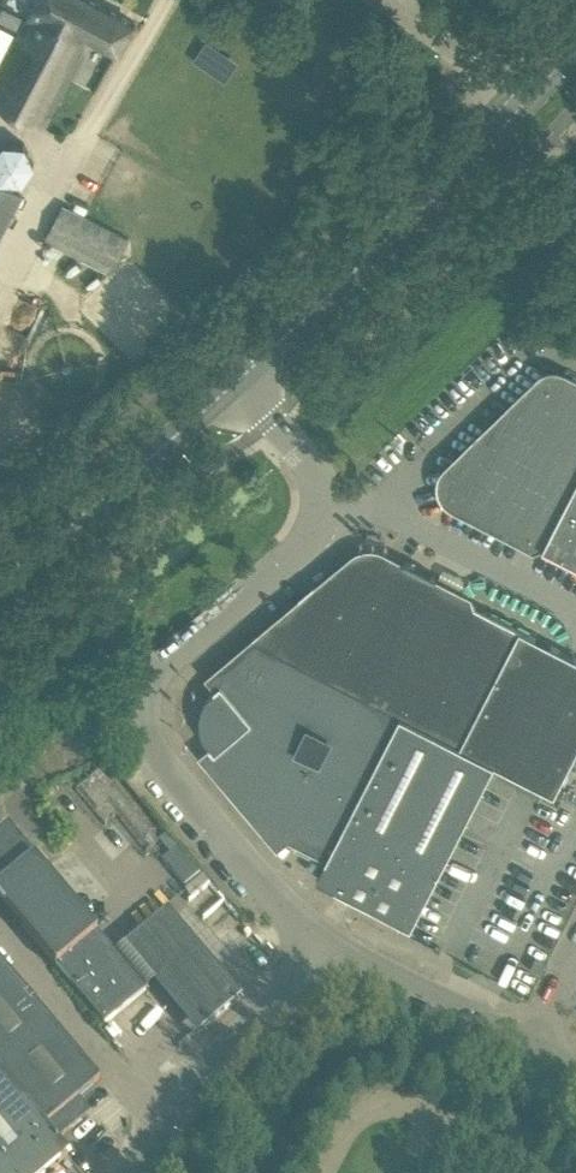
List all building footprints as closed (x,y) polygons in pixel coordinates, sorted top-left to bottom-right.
[(89,0),(37,0),(0,73),(0,105),(43,128),(94,37),(120,51),(135,24),(89,0)] [(24,194),(0,182),(0,239),(24,194)] [(112,273),(130,240),(64,206),(47,240),(112,273)] [(562,378),(557,376),(545,379),(541,383),(452,470),(448,473),(446,478),(445,484),(446,489),(448,494),(451,499),(456,502),(530,540),(533,550),(543,547),(575,564),(575,386),(562,378)] [(495,764),(555,795),(575,753),(575,658),(475,606),(472,596),(462,599),(382,558),(377,556),(372,555),(366,556),(361,558),(356,560),(258,643),(495,764)] [(411,927),(495,764),(258,643),(214,679),(219,685),(208,696),(202,706),(200,716),(201,727),(204,737),(210,746),(214,750),(208,755),(280,840),(285,836),(298,842),(295,849),(310,857),(314,851),(327,857),(317,878),(411,927)] [(76,789),(104,824),(115,815),(145,850),(160,838),(102,767),(76,789)] [(146,990),(129,971),(33,857),(35,855),(7,822),(0,828),(0,901),(105,1025),(146,990)] [(191,899),(209,885),(202,876),(184,891),(191,899)] [(241,1001),(166,911),(122,947),(198,1037),(241,1001)] [(542,976),(547,968),(548,965),(536,959),(531,970),(542,976)] [(13,976),(0,961),(0,986),(13,976)] [(56,1142),(83,1119),(71,1104),(100,1080),(34,1001),(13,976),(0,986),(0,1075),(56,1142)] [(68,1156),(56,1142),(0,1075),(0,1172),(47,1172),(68,1156)]
